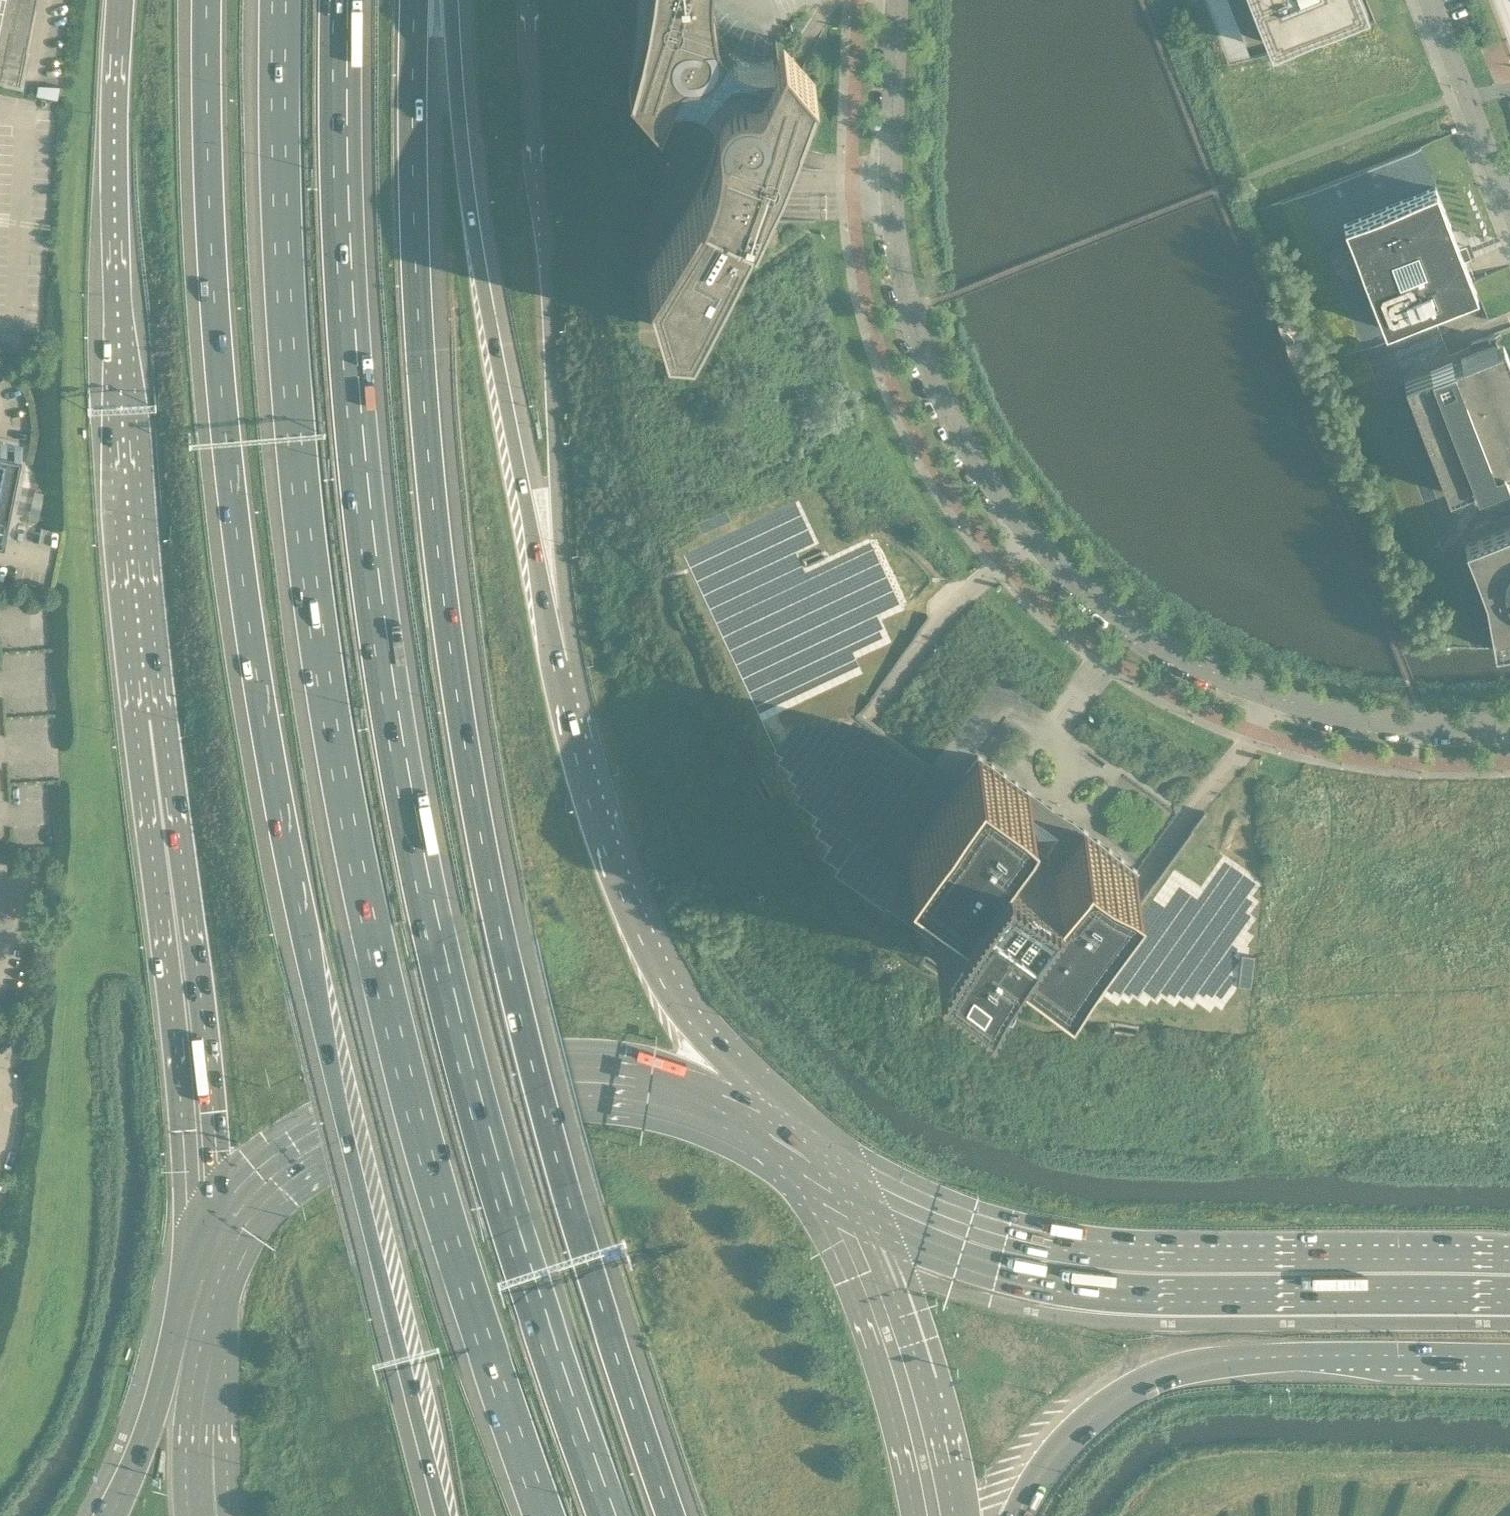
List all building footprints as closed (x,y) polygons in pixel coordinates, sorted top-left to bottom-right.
[(4,68),(4,69),(21,72),(28,36),(27,36),(34,0),(0,0),(0,67),(4,68)] [(760,219),(766,204),(772,188),(778,172),(784,156),(789,140),(791,135),(795,124),(800,108),(805,92),(810,76),(807,72),(811,61),(812,60),(781,24),(775,37),(775,0),(579,0),(577,273),(577,305),(578,337),(581,368),(586,400),(592,431),(599,462),(608,493),(618,523),(630,552),(792,476),(784,454),(777,432),(771,410),(766,387),(762,364),(759,341),(757,318),(756,295),(756,271),(756,246),(777,245),(777,220),(760,219)] [(1226,61),(1247,54),(1229,0),(1207,0),(1226,61)] [(1363,0),(1251,0),(1269,48),(1366,10),(1363,0)] [(1462,256),(1459,247),(1434,185),(1342,221),(1369,290),(1367,291),(1377,315),(1379,314),(1383,325),(1475,289),(1472,281),(1462,256)] [(1473,351),(1497,342),(1493,333),(1470,343),(1473,351)] [(1403,379),(1447,491),(1483,476),(1483,477),(1503,469),(1503,470),(1504,473),(1505,472),(1506,472),(1504,468),(1509,466),(1509,361),(1502,341),(1497,343),(1497,344),(1474,353),(1473,351),(1460,357),(1403,379)] [(4,534),(22,446),(0,442),(0,533),(4,534)] [(930,766),(875,726),(870,723),(858,714),(866,703),(862,705),(846,671),(910,642),(929,615),(927,614),(911,636),(829,460),(793,477),(726,509),(726,508),(696,523),(651,544),(680,606),(673,609),(683,631),(690,627),(751,758),(761,777),(754,781),(766,802),(773,798),(784,816),(796,834),(810,852),(824,868),(838,884),(854,900),(870,914),(887,928),(904,941),(915,948),(923,953),(919,960),(943,976),(948,969),(955,972),(969,979),(975,982),(989,989),(996,992),(1010,997),(1017,999),(1029,1004),(1036,1006),(1049,1010),(1061,1013),(1073,1016),(1084,1018),(1094,1020),(1104,1022),(1115,1023),(1114,1031),(1138,1034),(1138,1026),(1246,1037),(1251,988),(1254,954),(1265,841),(1190,833),(1205,812),(1203,811),(1084,979),(1077,974),(1067,967),(1177,812),(991,680),(930,766)] [(1468,535),(1485,578),(1484,578),(1487,586),(1488,593),(1488,592),(1497,638),(1509,636),(1509,519),(1468,535)]
